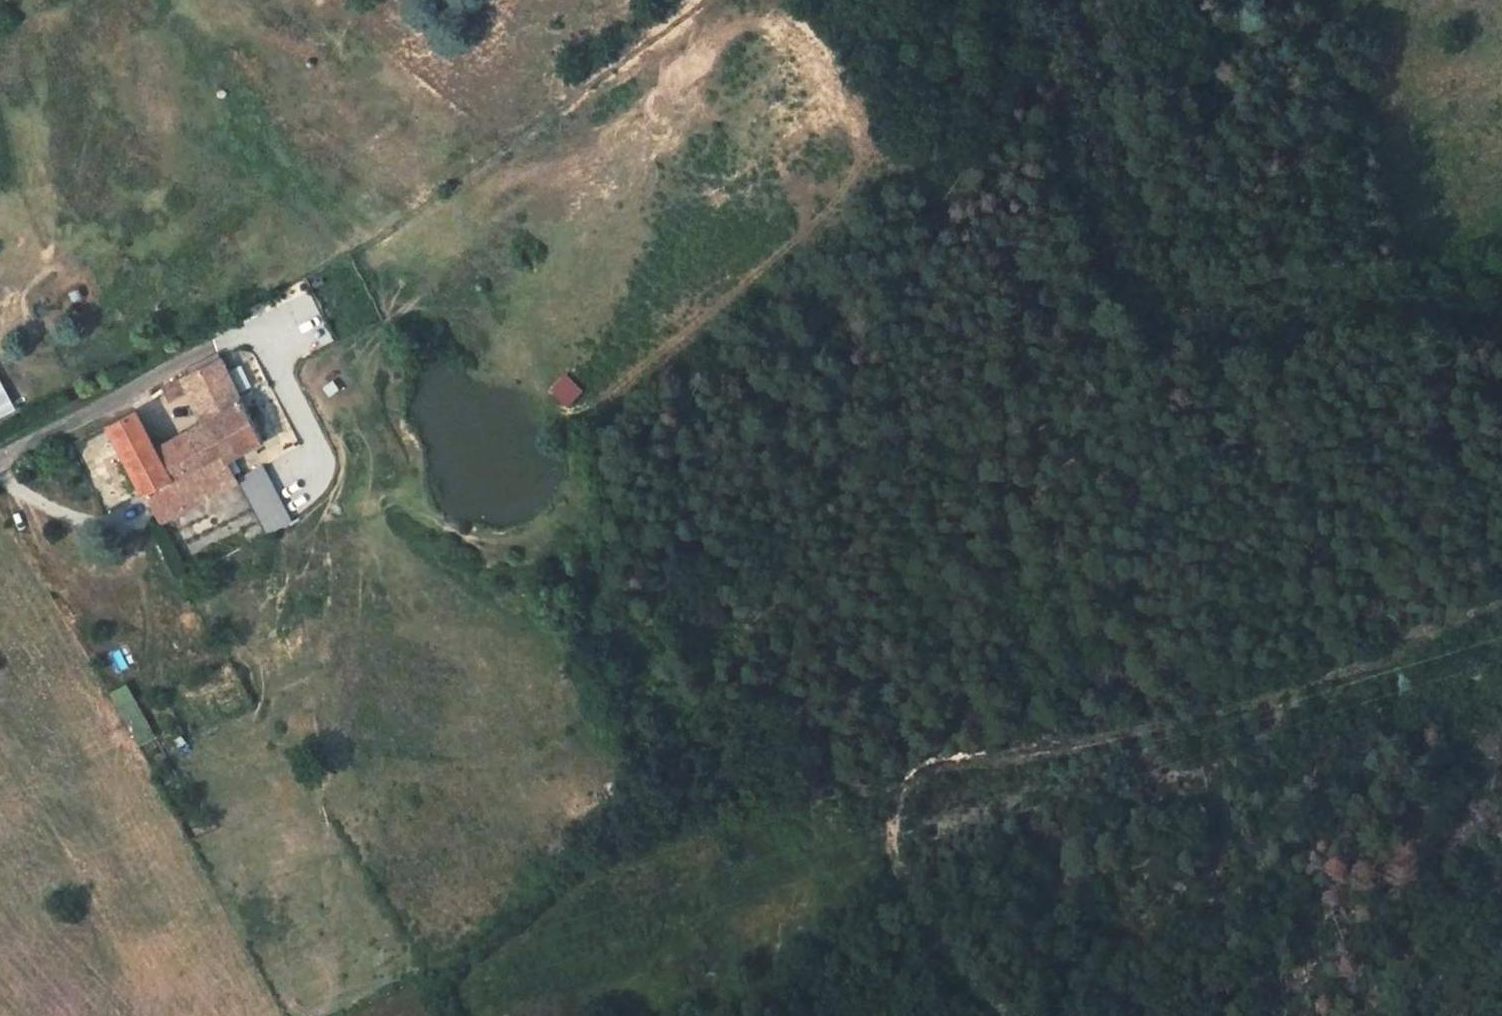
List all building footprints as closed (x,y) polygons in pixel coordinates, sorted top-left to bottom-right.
[(14,412),(0,380),(0,418),(14,412)] [(179,425),(218,406),(207,385),(169,405),(179,425)] [(235,398),(218,406),(179,425),(193,452),(143,478),(119,437),(93,453),(133,518),(209,480),(212,488),(250,469),(236,438),(252,431),(235,398)] [(262,535),(289,524),(267,467),(239,478),(262,535)] [(136,748),(156,737),(126,683),(106,694),(136,748)]
